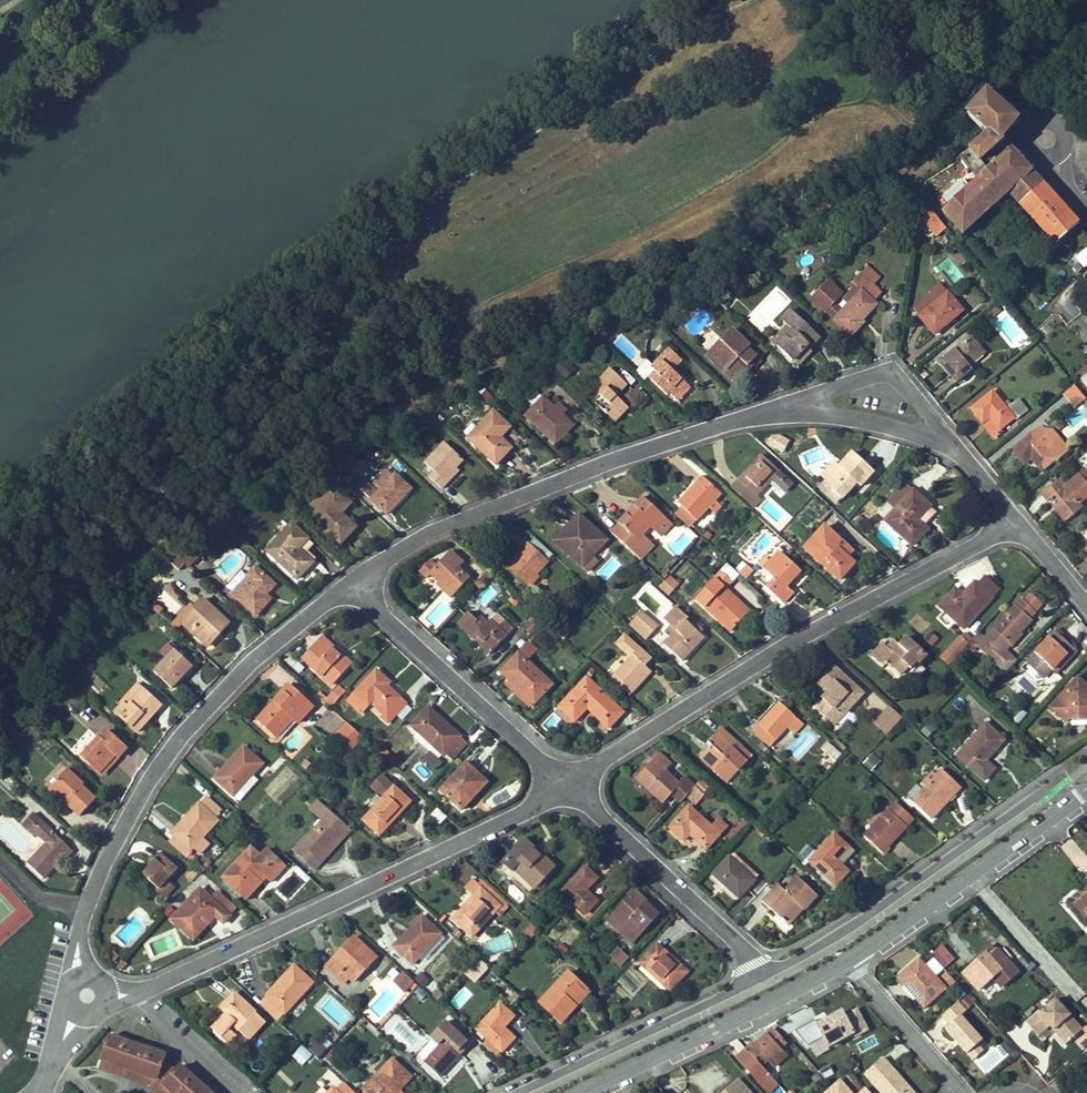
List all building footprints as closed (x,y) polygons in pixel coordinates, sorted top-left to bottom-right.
[(1013,118),(989,97),(988,93),(988,92),(986,92),(984,92),(982,93),(981,95),(982,97),(983,98),(976,107),(970,114),(970,113),(968,112),(966,112),(965,113),(964,114),(963,116),(964,118),(964,119),(967,119),(969,119),(989,136),(964,157),(924,183),(941,212),(962,234),(1010,192),(1056,244),(1078,224),(1043,185),(1008,146),(1002,140),(1014,126),(1016,126),(1018,126),(1020,124),(1021,123),(1021,121),(1020,119),(1018,118),(1016,117),(1014,118),(1013,118)] [(936,238),(947,230),(932,212),(922,220),(936,238)] [(860,274),(852,283),(861,291),(848,305),(842,311),(833,304),(841,296),(827,282),(810,299),(825,313),(827,311),(835,319),(833,321),(850,337),(863,323),(861,321),(877,305),(873,302),(881,294),(860,274)] [(861,291),(852,283),(849,286),(852,289),(842,300),(848,305),(861,291)] [(932,295),(915,310),(919,316),(948,293),(940,283),(929,292),(932,295)] [(934,335),(963,311),(948,293),(919,316),(934,335)] [(989,314),(992,319),(1001,311),(998,307),(989,314)] [(790,327),(792,329),(777,347),(792,362),(806,346),(809,348),(819,336),(791,310),(782,320),(790,327)] [(1034,329),(1039,339),(1049,334),(1043,324),(1034,329)] [(792,329),(790,327),(774,344),(777,347),(792,329)] [(712,356),(726,370),(723,374),(733,382),(744,371),(747,374),(761,359),(746,346),(730,330),(719,342),(722,345),(712,356)] [(607,337),(604,332),(592,337),(597,342),(607,337)] [(983,353),(971,338),(940,363),(955,382),(970,370),(967,366),(983,353)] [(746,346),(761,359),(766,353),(752,340),(746,346)] [(722,345),(719,342),(705,357),(723,374),(726,370),(712,356),(722,345)] [(806,346),(792,362),(797,366),(812,351),(809,348),(806,346)] [(654,371),(672,352),(669,349),(651,368),(654,371)] [(682,361),(672,352),(654,371),(655,373),(659,375),(652,382),(667,396),(669,394),(674,399),(687,386),(675,375),(672,371),(676,368),(682,361)] [(567,378),(574,368),(562,360),(555,370),(567,378)] [(609,369),(597,381),(605,388),(598,395),(592,402),(614,422),(627,407),(615,397),(626,385),(609,369)] [(1086,386),(1086,369),(1079,377),(1086,386)] [(744,371),(733,382),(736,385),(747,374),(744,371)] [(649,380),(652,382),(659,375),(655,373),(649,380)] [(605,388),(597,381),(591,388),(598,395),(605,388)] [(1075,408),(1086,399),(1075,385),(1064,395),(1075,408)] [(687,386),(674,399),(677,402),(690,388),(687,386)] [(584,394),(592,402),(598,395),(591,388),(584,394)] [(1018,399),(1011,405),(1008,408),(1005,403),(994,391),(971,409),(994,438),(1002,432),(1000,429),(1015,418),(1016,420),(1028,411),(1018,399)] [(562,415),(561,414),(557,417),(551,412),(555,409),(542,397),(525,416),(554,444),(572,425),(562,415)] [(561,414),(562,415),(566,411),(557,402),(553,407),(561,414)] [(557,417),(561,414),(555,409),(551,412),(557,417)] [(495,465),(511,449),(521,437),(510,427),(493,411),(468,439),(495,465)] [(1039,429),(1034,433),(1043,445),(1048,440),(1046,437),(1054,430),(1039,429)] [(1057,462),(1070,451),(1063,441),(1054,430),(1046,437),(1048,440),(1043,445),(1034,433),(1013,451),(1024,465),(1032,459),(1042,471),(1055,460),(1057,462)] [(442,489),(447,484),(443,480),(455,468),(463,460),(444,443),(425,463),(434,471),(428,477),(442,489)] [(853,453),(840,467),(839,465),(824,480),(833,488),(832,490),(840,498),(856,482),(859,486),(873,472),(853,453)] [(785,491),(792,484),(761,455),(731,487),(753,508),(762,499),(757,494),(772,479),(785,491)] [(824,480),(839,465),(834,461),(820,477),(824,480)] [(447,484),(459,471),(455,468),(443,480),(447,484)] [(1058,507),(1068,519),(1083,508),(1080,503),(1086,497),(1086,472),(1085,470),(1065,486),(1060,480),(1041,495),(1047,502),(1055,496),(1062,504),(1058,507)] [(382,489),(393,477),(388,472),(376,484),(382,489)] [(396,475),(393,477),(382,489),(379,493),(364,479),(357,487),(387,515),(411,489),(396,475)] [(720,494),(701,476),(696,483),(698,485),(688,495),(686,494),(678,503),(681,506),(696,520),(707,508),(713,514),(720,507),(714,500),(720,494)] [(329,483),(304,510),(310,515),(335,489),(329,483)] [(698,485),(696,483),(686,493),(686,494),(688,495),(698,485)] [(916,521),(930,507),(905,484),(887,503),(895,510),(885,520),(911,545),(926,530),(916,521)] [(340,514),(351,503),(335,489),(310,515),(340,544),(355,528),(340,514)] [(620,524),(612,534),(630,551),(639,542),(637,540),(642,535),(650,527),(656,533),(663,525),(668,520),(643,497),(634,506),(639,511),(631,519),(627,514),(618,523),(620,524)] [(639,511),(634,506),(627,514),(631,519),(639,511)] [(673,515),(689,528),(696,520),(681,506),(673,515)] [(1054,510),(1064,523),(1068,519),(1058,507),(1054,510)] [(608,540),(579,514),(570,524),(573,527),(560,541),(585,564),(592,557),(608,540)] [(663,525),(667,529),(672,523),(668,520),(663,525)] [(291,524),(267,550),(297,579),(315,559),(306,550),(312,544),(291,524)] [(554,541),(582,568),(585,564),(560,541),(573,527),(570,524),(554,541)] [(663,525),(656,533),(660,536),(667,529),(663,525)] [(804,548),(839,581),(854,564),(836,547),(841,541),(824,526),(804,548)] [(640,560),(654,546),(642,535),(637,540),(639,542),(630,551),(640,560)] [(207,550),(195,538),(176,554),(189,566),(190,567),(207,550)] [(525,584),(536,573),(548,561),(529,544),(517,556),(507,567),(525,584)] [(800,570),(779,551),(770,561),(763,569),(774,579),(765,588),(782,604),(793,592),(786,585),(800,570)] [(427,579),(431,575),(439,583),(443,580),(447,584),(445,586),(455,594),(469,579),(459,570),(463,564),(451,552),(436,568),(430,561),(420,572),(427,579)] [(507,567),(517,556),(514,553),(504,564),(507,567)] [(189,566),(176,554),(168,560),(182,572),(189,566)] [(585,564),(582,568),(588,573),(597,562),(592,557),(585,564)] [(763,569),(770,561),(766,557),(759,565),(763,569)] [(748,578),(753,568),(741,561),(735,571),(748,578)] [(248,576),(232,594),(255,616),(270,600),(265,595),(275,586),(255,567),(247,574),(248,576)] [(483,584),(492,575),(488,570),(479,580),(483,584)] [(529,587),(540,576),(536,573),(525,584),(529,587)] [(975,583),(963,597),(955,590),(940,606),(964,629),(999,591),(984,577),(977,585),(975,583)] [(673,579),(667,585),(673,590),(679,584),(673,579)] [(720,590),(723,587),(714,579),(712,582),(720,590)] [(437,586),(450,598),(455,594),(445,586),(447,584),(443,580),(439,583),(437,586)] [(728,597),(731,594),(723,587),(720,590),(712,582),(696,599),(730,631),(746,614),(728,597)] [(668,596),(673,590),(667,585),(662,590),(668,596)] [(166,588),(156,598),(173,614),(183,603),(166,588)] [(728,597),(746,614),(750,610),(732,593),(731,594),(728,597)] [(1032,595),(1025,603),(1036,613),(1043,606),(1032,595)] [(195,609),(182,624),(204,644),(217,631),(220,633),(229,624),(203,599),(194,609),(195,609)] [(1005,650),(1009,645),(1021,633),(1032,622),(1030,619),(1036,613),(1025,603),(1022,600),(994,630),(985,638),(978,646),(994,661),(1005,650)] [(698,633),(686,622),(689,619),(676,607),(664,620),(672,627),(676,632),(670,638),(664,645),(682,662),(704,639),(698,633)] [(642,612),(630,625),(646,640),(658,627),(642,612)] [(477,635),(492,650),(513,629),(497,614),(487,623),(481,616),(477,621),(468,613),(457,624),(473,639),(477,635)] [(686,622),(698,633),(701,630),(689,619),(686,622)] [(565,627),(558,635),(564,640),(570,632),(565,627)] [(676,632),(672,627),(665,634),(670,638),(676,632)] [(1075,646),(1057,629),(1055,632),(1073,648),(1075,646)] [(204,644),(207,647),(220,633),(217,631),(204,644)] [(932,631),(924,637),(930,646),(939,639),(932,631)] [(1053,670),(1073,648),(1055,632),(1027,663),(1043,678),(1051,669),(1053,670)] [(1012,647),(1023,636),(1021,633),(1009,645),(1012,647)] [(960,634),(939,656),(948,665),(969,642),(960,634)] [(473,639),(488,654),(492,650),(477,635),(473,639)] [(985,638),(982,635),(974,642),(978,646),(985,638)] [(305,662),(323,679),(326,677),(333,684),(352,664),(344,657),(342,659),(332,650),(335,647),(322,636),(308,651),(312,655),(305,662)] [(615,675),(632,692),(650,671),(645,667),(651,660),(625,636),(618,643),(632,656),(615,675)] [(898,646),(892,652),(888,648),(883,643),(871,656),(883,667),(886,664),(903,679),(917,663),(919,665),(927,657),(906,637),(898,646)] [(892,652),(898,646),(893,641),(888,648),(892,652)] [(154,672),(171,688),(192,666),(175,649),(176,648),(170,642),(160,653),(166,658),(154,672)] [(509,681),(534,704),(552,685),(527,661),(536,652),(528,644),(500,672),(509,681)] [(342,659),(344,657),(335,647),(332,650),(342,659)] [(1057,674),(1077,652),(1073,648),(1053,670),(1057,674)] [(1016,661),(1005,650),(994,661),(1005,672),(1016,661)] [(308,651),(301,658),(305,662),(312,655),(308,651)] [(826,691),(830,695),(825,701),(817,709),(834,725),(864,693),(835,666),(818,683),(826,691)] [(369,699),(372,702),(374,698),(387,710),(385,713),(382,717),(388,722),(406,703),(389,687),(387,689),(385,687),(389,682),(376,669),(347,701),(358,711),(369,699)] [(632,692),(615,675),(612,679),(629,694),(632,692)] [(323,679),(331,686),(333,684),(326,677),(323,679)] [(587,708),(608,728),(623,713),(587,678),(559,707),(574,722),(587,708)] [(1078,678),(1050,707),(1067,722),(1072,718),(1086,717),(1086,686),(1078,678)] [(504,686),(529,710),(534,704),(509,681),(504,686)] [(132,702),(143,690),(137,684),(126,697),(132,702)] [(290,685),(258,720),(274,735),(290,717),(293,720),(297,724),(313,707),(290,685)] [(143,690),(132,702),(126,697),(121,702),(123,704),(115,713),(137,732),(161,705),(143,690)] [(826,691),(820,697),(825,701),(830,695),(826,691)] [(323,702),(329,707),(336,699),(330,694),(323,702)] [(374,698),(372,702),(385,713),(387,710),(374,698)] [(358,711),(360,713),(372,702),(369,699),(358,711)] [(787,728),(797,718),(779,702),(753,730),(770,747),(787,728)] [(77,715),(95,735),(108,723),(90,704),(77,715)] [(406,704),(397,715),(402,719),(411,708),(406,704)] [(889,704),(873,722),(886,734),(902,717),(889,704)] [(444,754),(452,761),(467,745),(460,738),(461,736),(428,707),(411,726),(417,731),(412,736),(437,759),(442,754),(442,755),(443,755),(444,755),(444,754)] [(1019,724),(1026,713),(1020,708),(1012,720),(1019,724)] [(274,735),(277,738),(293,720),(290,717),(274,735)] [(803,724),(797,718),(787,728),(793,734),(803,724)] [(920,731),(927,737),(935,728),(928,722),(920,731)] [(336,734),(352,750),(363,738),(347,723),(336,734)] [(994,769),(985,761),(1004,741),(986,724),(956,756),(984,780),(994,769)] [(714,770),(727,783),(747,762),(731,747),(736,742),(722,728),(708,743),(712,745),(704,755),(717,767),(714,770)] [(770,747),(753,730),(748,736),(765,752),(770,747)] [(115,755),(118,758),(126,750),(107,731),(82,757),(99,772),(115,755)] [(835,759),(841,753),(828,741),(822,747),(835,759)] [(731,747),(747,762),(752,756),(736,742),(731,747)] [(398,761),(381,746),(377,750),(393,766),(398,761)] [(263,764),(244,747),(215,779),(233,796),(239,790),(245,796),(258,781),(253,775),(263,764)] [(862,763),(870,771),(881,760),(873,752),(862,763)] [(672,757),(680,765),(684,761),(676,753),(672,757)] [(671,794),(680,803),(695,787),(685,778),(679,784),(665,772),(671,765),(660,754),(648,767),(637,779),(663,802),(671,794)] [(99,772),(102,775),(118,758),(115,755),(99,772)] [(717,767),(704,755),(700,758),(714,770),(717,767)] [(467,798),(485,779),(467,762),(440,790),(462,810),(470,801),(467,798)] [(398,764),(394,767),(401,773),(404,770),(398,764)] [(637,779),(648,767),(646,764),(635,776),(637,779)] [(67,769),(49,789),(65,804),(66,803),(80,816),(96,800),(84,788),(86,786),(67,769)] [(767,777),(775,785),(782,777),(774,770),(767,777)] [(960,788),(941,770),(936,776),(924,788),(912,802),(931,819),(960,788)] [(924,788),(936,776),(932,772),(920,784),(924,788)] [(378,835),(410,801),(381,775),(371,787),(383,798),(363,820),(378,835)] [(711,786),(703,778),(695,787),(703,794),(711,786)] [(467,798),(470,801),(488,782),(485,779),(467,798)] [(208,798),(201,806),(216,818),(222,810),(208,798)] [(314,870),(321,863),(317,859),(339,835),(327,824),(335,816),(317,800),(309,809),(322,820),(293,852),(314,870)] [(895,837),(897,837),(913,820),(896,803),(864,837),(883,854),(889,847),(887,846),(895,837)] [(199,804),(172,833),(175,836),(191,851),(198,857),(209,845),(202,839),(218,821),(201,806),(199,804)] [(690,834),(705,849),(726,826),(719,819),(711,827),(689,806),(669,827),(684,841),(690,834)] [(438,809),(431,816),(440,824),(446,818),(438,809)] [(23,823),(30,831),(33,829),(41,820),(33,813),(23,823)] [(321,863),(350,831),(335,816),(327,824),(339,835),(317,859),(321,863)] [(780,829),(780,817),(764,818),(764,829),(780,829)] [(54,867),(71,849),(41,820),(33,829),(47,843),(27,863),(43,878),(54,867)] [(848,847),(834,834),(809,862),(835,885),(848,872),(841,865),(854,850),(849,845),(848,847)] [(175,836),(169,842),(185,857),(191,851),(175,836)] [(515,870),(535,888),(555,867),(524,839),(515,848),(516,850),(503,863),(512,872),(515,870)] [(262,873),(267,877),(271,882),(286,866),(268,849),(260,856),(251,848),(223,878),(241,895),(262,873)] [(57,869),(74,851),(71,849),(54,867),(57,869)] [(152,860),(154,861),(149,866),(142,874),(156,887),(158,889),(167,880),(177,869),(159,852),(152,860)] [(713,875),(738,898),(754,880),(729,857),(713,875)] [(586,914),(597,901),(586,890),(597,877),(586,866),(562,892),(586,914)] [(241,895),(246,899),(267,877),(262,873),(241,895)] [(799,905),(803,909),(804,910),(817,896),(797,878),(784,891),(778,885),(763,902),(784,921),(799,905)] [(167,880),(158,889),(156,887),(154,890),(163,898),(174,887),(167,880)] [(500,906),(478,885),(473,880),(466,887),(475,895),(453,919),(472,936),(500,906)] [(478,885),(500,906),(505,901),(483,880),(478,885)] [(213,913),(215,916),(222,923),(229,915),(200,889),(172,920),(191,938),(206,923),(205,921),(213,913)] [(624,927),(636,937),(658,914),(643,900),(645,899),(636,891),(608,920),(620,932),(624,927)] [(1086,893),(1074,904),(1086,918),(1086,910),(1081,904),(1086,898),(1086,893)] [(509,905),(505,901),(500,906),(495,911),(500,915),(509,905)] [(525,906),(531,912),(535,906),(530,901),(525,906)] [(784,921),(788,925),(803,909),(799,905),(784,921)] [(191,938),(194,940),(215,916),(213,913),(205,921),(206,923),(191,938)] [(394,946),(413,963),(419,957),(440,933),(422,916),(394,946)] [(43,919),(44,932),(56,931),(56,918),(43,919)] [(529,939),(537,930),(531,926),(524,934),(529,939)] [(624,927),(620,932),(631,942),(636,937),(624,927)] [(445,937),(440,933),(419,957),(423,961),(445,937)] [(349,976),(354,981),(377,957),(355,937),(327,967),(343,982),(349,976)] [(639,963),(669,990),(686,971),(656,944),(639,963)] [(976,958),(978,961),(973,966),(964,974),(979,991),(993,978),(1001,987),(1018,972),(997,948),(994,950),(990,946),(976,958)] [(115,962),(121,955),(115,949),(109,956),(115,962)] [(613,960),(621,966),(628,959),(621,952),(613,960)] [(926,963),(919,956),(896,976),(924,1007),(947,987),(936,974),(926,963)] [(926,963),(936,974),(943,967),(934,956),(926,963)] [(476,979),(488,967),(480,959),(468,972),(476,979)] [(118,967),(122,970),(128,964),(124,960),(118,967)] [(267,995),(285,1012),(314,981),(295,964),(267,995)] [(402,986),(410,977),(404,971),(395,980),(402,986)] [(955,980),(947,971),(942,976),(950,984),(955,980)] [(424,987),(430,979),(420,972),(415,979),(424,987)] [(570,1002),(584,988),(568,972),(540,1002),(560,1022),(575,1007),(570,1002)] [(410,986),(414,990),(419,985),(410,977),(402,986),(406,990),(410,986)] [(570,1002),(575,1007),(589,992),(584,988),(570,1002)] [(433,995),(438,1000),(442,995),(437,990),(433,995)] [(249,1039),(266,1021),(235,993),(221,1007),(228,1013),(213,1029),(228,1043),(237,1034),(231,1029),(234,1025),(249,1039)] [(1059,1031),(1068,1041),(1082,1029),(1055,999),(1038,1014),(1037,1013),(1025,1023),(1038,1036),(1049,1026),(1052,1030),(1054,1028),(1058,1033),(1059,1031)] [(958,1000),(942,1015),(949,1024),(946,1027),(967,1052),(977,1043),(981,1040),(960,1015),(966,1009),(958,1000)] [(514,1016),(501,1004),(478,1028),(502,1051),(515,1038),(503,1027),(514,1016)] [(817,1026),(829,1048),(854,1034),(842,1012),(817,1026)] [(1054,1028),(1052,1030),(1065,1044),(1068,1041),(1059,1031),(1058,1033),(1054,1028)] [(423,1061),(441,1077),(470,1044),(453,1029),(423,1061)] [(754,1043),(745,1050),(761,1066),(768,1060),(775,1066),(785,1056),(779,1050),(785,1044),(772,1030),(756,1045),(754,1043)] [(155,1084),(164,1059),(166,1054),(148,1049),(150,1045),(135,1040),(134,1044),(110,1035),(102,1060),(155,1084)] [(813,1055),(827,1050),(823,1039),(809,1044),(813,1055)] [(738,1054),(744,1048),(737,1040),(731,1046),(738,1054)] [(977,1043),(967,1052),(973,1059),(983,1050),(977,1043)] [(301,1045),(291,1056),(302,1066),(312,1055),(301,1045)] [(778,1085),(761,1066),(745,1050),(736,1058),(768,1092),(770,1092),(778,1085)] [(327,1058),(331,1062),(337,1056),(333,1052),(327,1058)] [(912,1088),(884,1057),(866,1074),(883,1092),(906,1092),(912,1088)] [(164,1084),(177,1070),(164,1059),(155,1084),(102,1060),(99,1068),(153,1086),(161,1092),(174,1092),(164,1084)] [(393,1059),(364,1090),(368,1092),(397,1092),(401,1089),(412,1077),(393,1059)] [(818,1069),(823,1079),(834,1074),(829,1064),(818,1069)] [(177,1070),(164,1084),(174,1092),(211,1092),(210,1092),(213,1090),(202,1080),(199,1082),(181,1065),(177,1070)] [(836,1084),(827,1092),(844,1092),(836,1084)]
